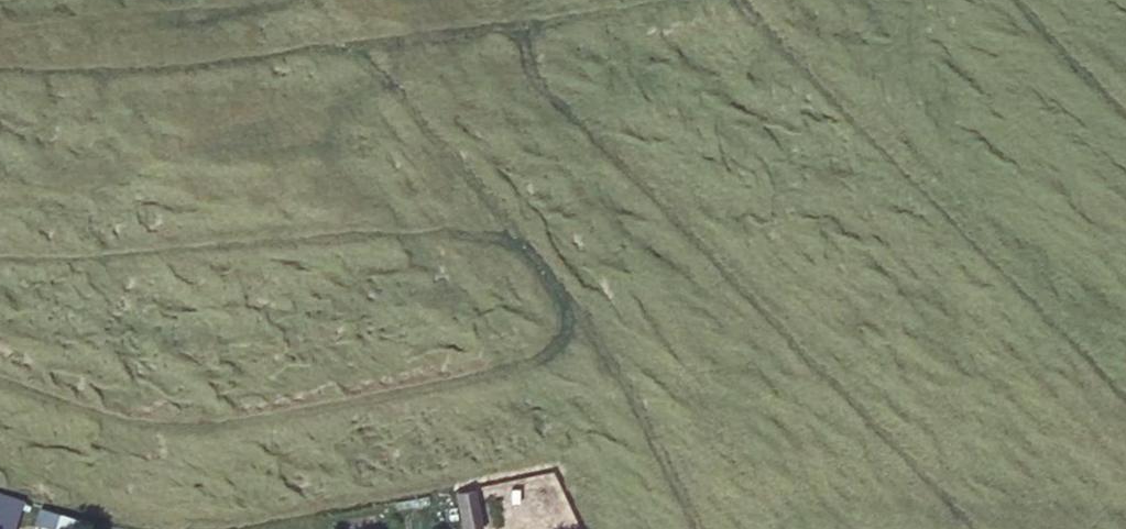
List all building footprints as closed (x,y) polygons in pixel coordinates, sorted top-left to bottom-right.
[(475,491),(459,494),(466,528),(482,528),(475,491)]
